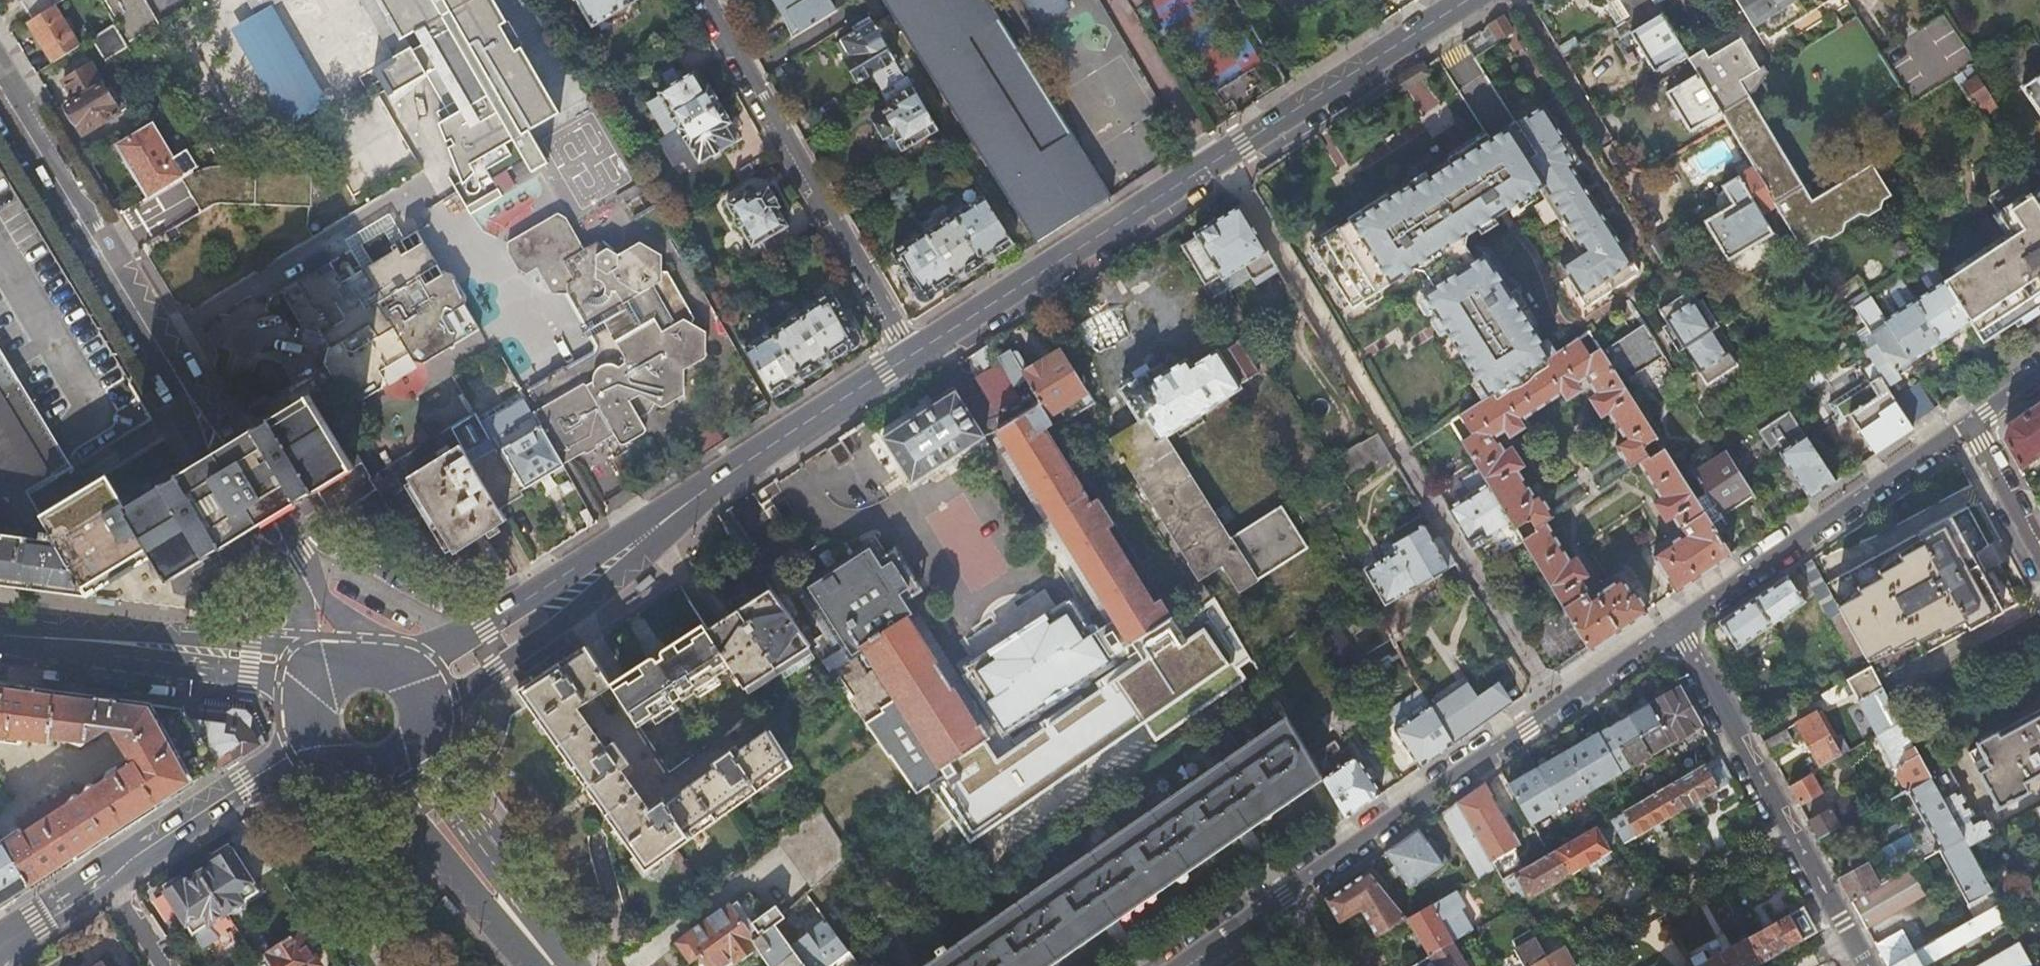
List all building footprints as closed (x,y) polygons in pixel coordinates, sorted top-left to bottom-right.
[(31,19),(60,2),(63,0),(20,0),(31,19)] [(129,41),(159,24),(146,0),(106,0),(129,41)] [(255,14),(271,5),(272,5),(281,0),(247,0),(255,14)] [(392,58),(410,48),(412,51),(422,46),(414,32),(399,41),(376,0),(359,0),(392,58)] [(399,41),(414,32),(422,46),(412,51),(410,48),(392,58),(372,69),(388,96),(407,86),(425,75),(444,108),(435,112),(441,121),(437,124),(462,185),(478,175),(488,169),(489,171),(514,156),(508,146),(515,141),(526,159),(535,174),(551,164),(532,132),(562,114),(556,104),(552,106),(526,60),(529,58),(523,48),(517,52),(496,16),(502,13),(495,0),(376,0),(399,41)] [(592,25),(635,2),(634,0),(578,0),(592,25)] [(800,31),(801,31),(835,10),(829,0),(782,0),(800,31)] [(892,11),(910,0),(885,0),(892,11)] [(986,0),(910,0),(892,11),(1035,235),(1055,223),(1059,228),(1110,195),(986,0)] [(1036,28),(1069,7),(1065,0),(1019,0),(1036,28)] [(1610,1),(1622,20),(1639,10),(1633,0),(1611,0),(1610,1)] [(1639,10),(1653,1),(1653,0),(1633,0),(1639,10)] [(1758,33),(1780,18),(1782,21),(1814,0),(1736,0),(1758,33)] [(1622,20),(1611,26),(1618,37),(1629,31),(1653,70),(1684,51),(1660,12),(1653,1),(1639,10),(1622,20)] [(54,62),(84,45),(60,2),(31,19),(30,20),(54,62)] [(256,14),(255,14),(230,28),(287,127),(328,103),(272,5),(256,14)] [(271,5),(255,14),(256,14),(272,5),(271,5)] [(1955,74),(1978,60),(1973,52),(1944,12),(1882,51),(1906,89),(1914,101),(1955,74)] [(1503,15),(1488,25),(1497,41),(1513,32),(1503,15)] [(861,80),(896,58),(870,16),(860,23),(862,27),(837,42),(861,80)] [(128,44),(117,25),(93,39),(104,57),(106,61),(130,48),(128,44)] [(1722,114),(1726,122),(1753,164),(1769,191),(1767,193),(1786,223),(1800,247),(1821,235),(1831,237),(1843,230),(1845,221),(1859,213),(1868,215),(1880,208),(1882,199),(1891,194),(1886,186),(1873,165),(1812,199),(1739,80),(1760,66),(1735,27),(1722,36),(1722,37),(1688,58),(1690,61),(1696,71),(1722,114)] [(1978,60),(1988,53),(1983,46),(1973,52),(1978,60)] [(125,98),(120,96),(113,100),(104,84),(104,83),(92,64),(65,80),(76,99),(67,105),(84,134),(125,110),(128,104),(125,98)] [(646,101),(665,136),(679,128),(721,103),(711,85),(705,89),(695,71),(681,78),(673,65),(660,73),(667,86),(658,91),(659,92),(646,101)] [(1712,120),(1722,114),(1696,71),(1666,90),(1689,128),(1704,119),(1710,116),(1712,120)] [(2022,84),(2039,111),(2039,73),(2022,84)] [(906,150),(941,127),(908,75),(907,76),(897,83),(902,91),(889,100),(893,105),(876,116),(887,135),(889,135),(894,131),(904,148),(906,150)] [(1962,86),(1981,115),(1996,105),(1977,76),(1962,86)] [(902,91),(897,83),(883,91),(889,100),(902,91)] [(1897,111),(1914,101),(1906,89),(1890,100),(1897,111)] [(732,123),(721,103),(679,128),(699,162),(735,141),(727,126),(732,123)] [(1488,395),(1551,354),(1487,256),(1476,263),(1466,248),(1468,238),(1540,191),(1581,254),(1563,266),(1589,307),(1642,273),(1573,166),(1580,161),(1544,104),(1489,139),(1487,134),(1448,159),(1451,163),(1415,186),(1412,182),(1312,246),(1325,266),(1323,267),(1338,290),(1340,289),(1353,309),(1415,268),(1425,271),(1435,287),(1423,294),(1488,395)] [(727,126),(735,141),(741,138),(732,123),(727,126)] [(1873,165),(1886,186),(1894,181),(1889,172),(1906,162),(1904,160),(1912,155),(1892,124),(1860,144),(1873,165)] [(191,152),(188,147),(171,157),(153,125),(119,145),(149,194),(150,194),(179,176),(181,175),(198,165),(191,152)] [(894,131),(889,135),(899,151),(904,148),(894,131)] [(1769,191),(1753,164),(1723,183),(1734,201),(1705,219),(1730,258),(1786,223),(1767,193),(1769,191)] [(181,175),(179,176),(189,193),(200,211),(211,205),(255,205),(255,168),(198,165),(181,175)] [(1945,279),(1971,321),(1997,363),(2003,359),(1999,353),(2011,345),(2001,329),(2013,321),(2017,327),(2039,311),(2039,205),(2032,193),(2020,174),(1988,195),(2013,235),(1945,279)] [(967,204),(954,212),(984,257),(992,252),(995,256),(1015,243),(996,212),(980,186),(962,197),(967,204)] [(749,190),(742,194),(727,202),(736,217),(734,218),(741,229),(742,228),(752,247),(761,241),(789,225),(779,209),(782,207),(770,187),(753,197),(749,190)] [(473,216),(505,198),(501,190),(468,209),(473,216)] [(651,200),(646,192),(626,205),(635,220),(655,208),(651,200)] [(937,223),(926,230),(955,276),(963,270),(966,274),(986,261),(984,257),(954,212),(950,205),(933,216),(937,223)] [(1213,220),(1195,231),(1197,235),(1231,290),(1252,277),(1256,284),(1279,269),(1239,205),(1213,221),(1213,220)] [(349,238),(365,268),(375,262),(364,243),(386,229),(395,245),(406,238),(392,213),(349,238)] [(570,257),(595,242),(593,241),(581,248),(562,218),(553,213),(505,242),(504,253),(515,270),(525,276),(534,270),(550,295),(565,298),(583,327),(579,331),(587,343),(591,341),(596,348),(594,356),(567,373),(563,371),(548,381),(547,385),(528,396),(539,414),(533,417),(560,464),(564,462),(568,459),(610,433),(616,443),(618,445),(622,446),(625,444),(590,384),(631,360),(570,257)] [(1055,223),(1035,235),(1038,241),(1059,228),(1055,223)] [(789,225),(761,241),(768,253),(795,235),(789,225)] [(955,276),(926,230),(893,252),(909,276),(907,277),(921,298),(923,300),(925,300),(927,301),(929,301),(932,300),(934,299),(935,298),(935,296),(937,293),(958,280),(955,276)] [(406,238),(395,245),(393,246),(395,251),(375,262),(365,268),(344,280),(332,261),(287,287),(285,294),(305,328),(325,334),(332,347),(329,349),(326,363),(345,396),(363,401),(383,389),(385,378),(381,371),(410,353),(414,360),(425,364),(481,330),(465,304),(468,296),(454,274),(447,271),(444,273),(418,231),(406,238)] [(1680,233),(1655,248),(1665,264),(1690,248),(1680,233)] [(165,241),(161,234),(146,243),(148,246),(151,250),(165,241)] [(1231,290),(1197,235),(1181,245),(1205,284),(1203,285),(1211,299),(1213,298),(1217,305),(1234,296),(1231,290)] [(631,360),(590,384),(625,444),(643,433),(645,431),(646,427),(640,415),(649,409),(651,404),(667,412),(687,398),(690,372),(708,360),(709,335),(695,327),(698,321),(670,274),(663,272),(661,259),(636,240),(614,253),(595,242),(570,257),(631,360)] [(1971,321),(1945,279),(1915,298),(1942,340),(1971,321)] [(799,311),(827,357),(830,361),(848,350),(851,349),(854,347),(856,345),(858,343),(858,341),(859,338),(859,336),(858,334),(862,331),(854,318),(849,320),(844,312),(831,292),(799,311)] [(1693,292),(1662,311),(1670,324),(1664,328),(1680,352),(1686,349),(1709,386),(1740,367),(1732,355),(1737,352),(1705,301),(1700,304),(1693,292)] [(1884,317),(1870,294),(1854,304),(1878,342),(1864,350),(1870,360),(1871,362),(1885,384),(1899,376),(1895,369),(1911,359),(1884,317)] [(1915,298),(1884,317),(1911,359),(1942,340),(1915,298)] [(785,315),(769,325),(771,329),(799,375),(801,379),(822,366),(819,362),(827,357),(799,311),(787,319),(785,315)] [(1665,354),(1645,323),(1602,350),(1622,381),(1665,354)] [(799,375),(771,329),(759,337),(756,333),(742,341),(774,397),(793,385),(790,380),(799,375)] [(1656,436),(1622,381),(1602,350),(1599,346),(1589,352),(1579,336),(1551,354),(1488,395),(1461,413),(1473,434),(1463,441),(1480,469),(1516,528),(1530,520),(1536,531),(1523,539),(1524,541),(1563,606),(1589,649),(1646,610),(1634,590),(1630,592),(1621,578),(1592,596),(1581,579),(1570,561),(1545,520),(1552,515),(1538,494),(1534,497),(1516,468),(1505,451),(1495,435),(1506,427),(1520,418),(1562,390),(1576,381),(1586,374),(1597,392),(1608,410),(1624,437),(1616,443),(1629,464),(1637,459),(1661,497),(1672,514),(1683,533),(1653,553),(1675,591),(1730,553),(1662,446),(1649,455),(1643,444),(1656,436)] [(1141,419),(1115,435),(1115,436),(1203,574),(1224,562),(1240,587),(1309,545),(1282,502),(1229,533),(1166,433),(1215,403),(1215,402),(1241,385),(1239,383),(1259,370),(1240,339),(1220,352),(1218,348),(1190,365),(1171,377),(1167,371),(1162,363),(1121,388),(1141,419)] [(988,344),(973,353),(983,370),(998,361),(995,356),(988,344)] [(55,538),(41,514),(28,490),(55,474),(54,473),(70,464),(0,348),(0,531),(55,538)] [(995,356),(998,361),(1013,386),(1026,378),(1041,402),(1053,421),(1056,427),(1094,402),(1059,348),(1023,371),(1020,367),(1023,365),(1024,361),(1018,352),(1013,350),(1010,352),(1008,348),(995,356)] [(1186,359),(1167,371),(1171,377),(1190,365),(1186,359)] [(1885,384),(1871,362),(1862,368),(1868,379),(1828,402),(1835,413),(1831,415),(1837,425),(1846,420),(1844,415),(1848,413),(1875,453),(1912,428),(1909,424),(1893,397),(1885,384)] [(978,378),(999,412),(1018,399),(998,366),(978,378)] [(1939,371),(1925,380),(1942,407),(1956,398),(1939,371)] [(1580,388),(1576,381),(1562,390),(1566,397),(1580,388)] [(1917,382),(1893,397),(1909,424),(1934,406),(1917,382)] [(260,517),(296,495),(299,500),(301,499),(302,498),(303,496),(304,495),(305,494),(307,493),(309,492),(311,491),(313,491),(315,491),(317,490),(332,515),(376,489),(373,483),(370,478),(371,477),(319,388),(307,395),(309,398),(275,418),(273,415),(271,417),(272,419),(265,424),(257,427),(257,426),(254,427),(257,431),(221,453),(184,476),(182,473),(180,474),(180,476),(179,477),(178,479),(170,484),(168,484),(167,484),(165,483),(163,485),(165,487),(127,509),(157,555),(158,557),(151,562),(154,567),(160,568),(163,573),(160,578),(163,583),(171,579),(172,581),(175,580),(170,572),(203,553),(205,557),(207,556),(208,555),(210,553),(211,551),(214,550),(215,548),(218,547),(221,546),(224,546),(226,545),(223,539),(260,517)] [(476,418),(474,414),(450,429),(460,446),(500,511),(523,497),(520,491),(562,466),(560,464),(533,417),(519,392),(476,418)] [(956,392),(883,438),(912,484),(985,438),(956,392)] [(1601,414),(1608,410),(1597,392),(1590,396),(1601,414)] [(265,393),(242,407),(245,411),(247,415),(270,401),(265,393)] [(767,401),(765,398),(748,408),(753,415),(769,405),(767,401)] [(2005,425),(2003,438),(2019,468),(2039,454),(2039,400),(2005,425)] [(1053,421),(1041,402),(997,430),(1130,643),(1173,616),(1161,596),(1152,601),(1105,526),(1114,520),(1100,497),(1090,503),(1043,427),(1053,421)] [(1796,415),(1792,409),(1760,429),(1775,453),(1780,450),(1781,451),(1811,498),(1837,480),(1808,434),(1796,415)] [(1520,418),(1506,427),(1510,433),(1524,425),(1520,418)] [(1365,449),(1377,469),(1394,457),(1381,437),(1365,449)] [(500,511),(460,446),(408,477),(453,555),(507,523),(500,511)] [(1505,451),(1516,468),(1523,464),(1512,447),(1505,451)] [(1750,488),(1726,450),(1693,471),(1717,509),(1750,488)] [(41,514),(90,486),(77,463),(55,475),(55,474),(28,490),(41,514)] [(1456,502),(1447,507),(1483,565),(1524,541),(1523,539),(1516,528),(1480,469),(1463,479),(1468,488),(1471,493),(1456,502)] [(381,478),(378,473),(371,477),(370,478),(373,483),(381,478)] [(90,486),(41,514),(55,538),(87,595),(149,559),(157,555),(127,509),(108,476),(90,486)] [(1456,495),(1453,497),(1456,502),(1471,493),(1468,488),(1464,490),(1463,488),(1455,493),(1456,495)] [(1661,497),(1655,501),(1666,518),(1672,514),(1661,497)] [(1869,665),(1876,677),(2001,609),(1952,515),(1825,584),(1841,612),(1869,665)] [(1389,537),(1393,543),(1425,524),(1421,518),(1389,537)] [(1432,538),(1440,534),(1432,520),(1425,524),(1432,538)] [(1385,603),(1457,562),(1440,534),(1432,538),(1425,524),(1393,543),(1396,550),(1365,568),(1385,603)] [(0,531),(0,584),(87,595),(55,538),(0,531)] [(865,648),(909,619),(918,614),(907,597),(909,596),(923,587),(895,546),(880,556),(871,542),(796,591),(827,638),(843,663),(865,648)] [(1576,557),(1570,561),(1581,579),(1588,574),(1576,557)] [(1830,618),(1833,617),(1841,612),(1825,584),(1811,557),(1801,564),(1830,618)] [(1753,597),(1770,624),(1805,600),(1787,574),(1753,597)] [(1060,578),(1016,605),(1015,604),(1010,603),(1006,603),(1004,605),(1000,608),(999,616),(956,645),(1005,723),(1109,656),(1060,578)] [(771,588),(707,630),(728,662),(731,667),(733,671),(731,672),(735,677),(733,678),(737,684),(740,682),(745,689),(812,645),(771,588)] [(1231,664),(1144,724),(1155,741),(1245,678),(1237,668),(1253,657),(1216,595),(1177,621),(1188,640),(1205,628),(1231,664)] [(984,721),(992,734),(998,731),(909,596),(907,597),(918,614),(909,619),(979,724),(984,721)] [(1753,597),(1719,621),(1736,647),(1770,624),(1753,597)] [(1563,606),(1523,631),(1545,667),(1560,669),(1589,649),(1563,606)] [(1833,617),(1861,670),(1869,665),(1841,612),(1833,617)] [(951,818),(968,842),(1144,724),(1231,664),(1205,628),(1188,640),(1177,621),(1173,616),(1130,643),(1142,662),(997,759),(984,739),(942,767),(946,772),(928,785),(951,818)] [(909,619),(865,648),(897,697),(942,767),(984,739),(992,734),(984,721),(979,724),(909,619)] [(707,630),(615,689),(639,725),(683,698),(684,700),(697,692),(696,690),(699,687),(697,684),(728,662),(707,630)] [(897,697),(865,648),(843,663),(827,638),(813,647),(866,721),(882,710),(880,708),(897,697)] [(612,684),(587,647),(520,691),(647,868),(691,838),(688,834),(792,760),(770,728),(741,749),(736,743),(729,748),(731,749),(717,759),(720,764),(666,802),(662,798),(656,802),(660,807),(651,813),(621,769),(628,763),(615,745),(607,750),(576,705),(580,702),(582,705),(612,684)] [(697,684),(699,687),(731,667),(728,662),(697,684)] [(1853,693),(1876,735),(1899,721),(1876,677),(1869,665),(1861,670),(1840,682),(1848,696),(1853,693)] [(1431,706),(1453,744),(1491,717),(1513,702),(1498,681),(1477,695),(1467,681),(1431,706)] [(1647,702),(1670,742),(1702,723),(1680,683),(1647,702)] [(217,765),(185,709),(142,703),(0,685),(0,905),(217,765)] [(897,697),(880,708),(882,710),(866,721),(888,757),(890,755),(915,793),(928,785),(946,772),(942,767),(897,697)] [(202,702),(201,711),(241,716),(256,740),(264,735),(247,709),(232,707),(232,706),(202,702)] [(1627,713),(1650,754),(1670,742),(1647,702),(1627,713)] [(1393,729),(1419,767),(1453,744),(1431,706),(1431,705),(1393,729)] [(1996,730),(1998,735),(2039,712),(2039,707),(1996,730)] [(185,709),(217,765),(256,740),(241,716),(201,711),(195,710),(185,709)] [(1820,767),(1839,755),(1830,739),(1836,736),(1821,710),(1816,713),(1815,711),(1795,722),(1820,767)] [(921,965),(1039,965),(1318,770),(1310,756),(1284,712),(921,965)] [(1998,735),(1996,730),(1975,742),(1977,745),(1967,751),(1997,805),(2028,789),(2023,781),(2039,772),(2039,712),(1998,735)] [(1608,725),(1631,765),(1650,754),(1627,713),(1608,725)] [(1876,735),(1904,788),(1928,775),(1920,759),(1899,721),(1876,735)] [(1567,749),(1590,789),(1631,765),(1608,725),(1567,749)] [(1786,727),(1762,740),(1769,752),(1792,739),(1786,727)] [(1318,770),(1346,817),(1382,791),(1349,744),(1342,749),(1335,738),(1310,756),(1318,770)] [(1537,766),(1563,811),(1568,808),(1565,804),(1590,789),(1567,749),(1537,766)] [(1920,759),(1928,775),(1961,837),(1965,844),(1991,831),(1982,814),(1973,819),(1942,761),(1940,762),(1934,751),(1920,759)] [(1704,763),(1718,788),(1733,779),(1720,754),(1704,763)] [(665,756),(662,759),(670,772),(673,770),(665,756)] [(1664,787),(1678,811),(1718,788),(1704,763),(1664,787)] [(1509,783),(1532,823),(1556,809),(1559,814),(1563,811),(1537,766),(1509,783)] [(1787,785),(1797,804),(1821,790),(1811,772),(1787,785)] [(1906,832),(1921,860),(1938,850),(1961,837),(1928,775),(1904,788),(1909,797),(1912,802),(1923,822),(1906,832)] [(1642,785),(1648,796),(1664,787),(1658,776),(1642,785)] [(1457,801),(1490,861),(1521,842),(1514,830),(1513,831),(1491,793),(1493,793),(1486,781),(1457,801)] [(1633,788),(1640,800),(1648,796),(1642,785),(1641,783),(1633,788)] [(1640,800),(1610,818),(1624,842),(1678,811),(1664,787),(1648,796),(1640,800)] [(1478,875),(1494,866),(1490,861),(1457,801),(1442,812),(1478,875)] [(781,837),(816,884),(852,852),(822,807),(781,837)] [(1807,821),(1817,839),(1850,819),(1848,815),(1837,820),(1831,808),(1807,821)] [(1611,850),(1624,842),(1610,818),(1607,820),(1597,825),(1611,850)] [(1555,849),(1569,874),(1611,850),(1597,825),(1555,849)] [(1419,827),(1386,850),(1407,885),(1446,861),(1434,841),(1429,844),(1419,827)] [(1874,850),(1889,878),(1916,863),(1901,835),(1874,850)] [(1961,837),(1938,850),(1967,903),(1990,891),(1981,874),(1965,844),(1961,837)] [(200,873),(226,913),(244,901),(238,892),(254,882),(232,849),(214,861),(216,863),(200,873)] [(1528,898),(1569,874),(1555,849),(1514,873),(1528,898)] [(1851,900),(1888,879),(1878,862),(1854,875),(1852,871),(1839,878),(1851,900)] [(1889,878),(1888,879),(1851,900),(1866,927),(1923,894),(1913,875),(1921,871),(1916,863),(1889,878)] [(1377,934),(1407,917),(1370,867),(1327,898),(1340,921),(1362,908),(1377,934)] [(192,934),(226,913),(200,873),(186,882),(185,880),(166,892),(192,934)] [(1516,905),(1528,898),(1514,873),(1502,881),(1515,904),(1516,905)] [(777,922),(808,965),(830,965),(851,951),(825,915),(808,891),(799,899),(809,913),(808,913),(817,925),(798,938),(782,915),(776,921),(777,922)] [(1990,891),(1967,903),(1974,915),(1996,901),(1990,891)] [(764,932),(739,898),(680,941),(698,965),(743,965),(763,951),(754,939),(764,932)] [(1430,954),(1452,941),(1431,904),(1408,918),(1430,954)] [(1817,930),(1803,905),(1747,936),(1762,961),(1817,930)] [(764,932),(754,939),(763,951),(774,965),(808,965),(777,922),(764,932)] [(310,923),(297,931),(307,948),(321,939),(310,923)] [(1965,941),(1956,925),(1935,938),(1943,953),(1965,941)] [(2021,941),(2014,926),(1935,963),(1937,965),(1946,965),(1945,964),(1957,958),(1961,965),(1968,965),(2021,941)] [(1565,946),(1545,957),(1537,943),(1529,929),(1512,939),(1516,947),(1514,948),(1524,965),(1571,965),(1575,963),(1565,946)] [(1565,946),(1570,943),(1562,929),(1537,943),(1545,957),(1565,946)] [(1901,929),(1875,944),(1887,965),(1913,951),(1901,929)] [(297,931),(266,951),(275,965),(318,965),(319,965),(307,948),(297,931)] [(1747,936),(1705,960),(1709,965),(1753,965),(1762,961),(1747,936)] [(1887,965),(1922,965),(1943,953),(1935,938),(1913,951),(1887,965)] [(1452,941),(1430,954),(1410,965),(1467,965),(1452,941)] [(2030,964),(2021,947),(1988,965),(2031,965),(2030,964)]
